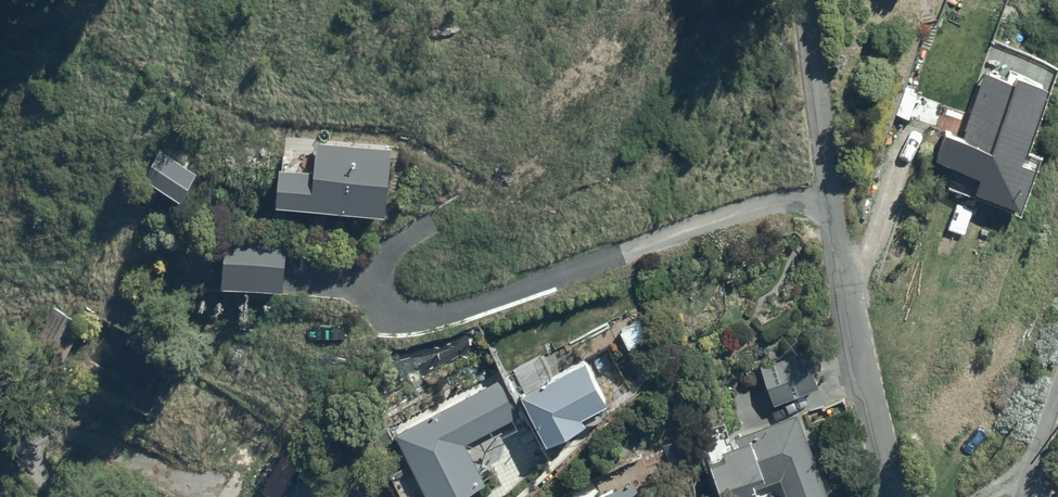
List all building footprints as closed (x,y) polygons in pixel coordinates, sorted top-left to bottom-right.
[(1021,51),(993,41),(965,123),(948,119),(937,151),(982,163),(977,180),(1024,194),(1038,147),(1025,143),(1051,68),(1019,57),(1021,51)] [(84,317),(49,298),(27,345),(62,362),(84,317)] [(589,344),(522,378),(549,426),(586,410),(580,402),(608,386),(602,376),(615,369),(607,353),(598,358),(589,344)] [(789,355),(759,365),(775,397),(815,384),(822,405),(845,397),(836,369),(817,375),(807,345),(788,352),(789,355)] [(394,428),(432,496),(440,496),(490,471),(472,437),(522,410),(502,371),(394,428)] [(761,491),(769,487),(762,474),(780,464),(797,496),(832,481),(797,403),(726,435),(723,428),(706,436),(733,496),(764,496),(761,491)] [(305,466),(288,496),(335,496),(338,493),(329,489),(333,481),(305,466)] [(650,485),(644,487),(637,471),(583,496),(656,496),(650,485)]
